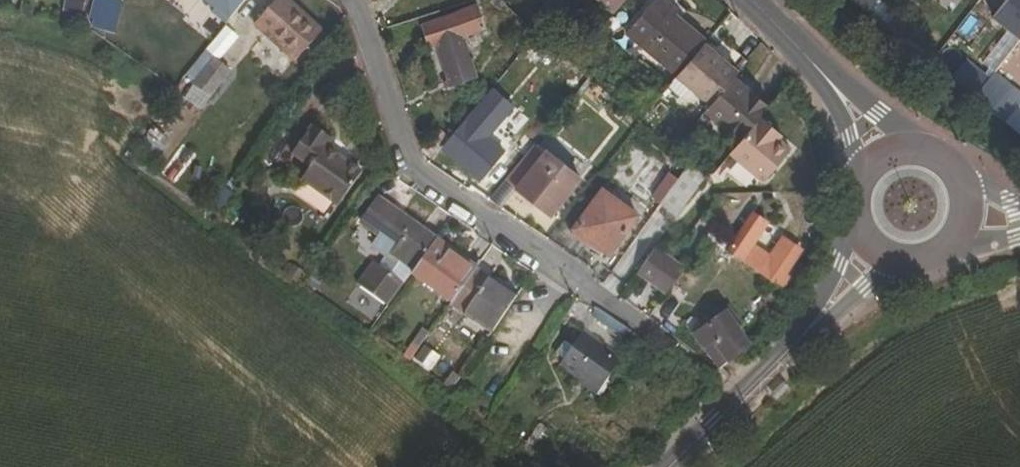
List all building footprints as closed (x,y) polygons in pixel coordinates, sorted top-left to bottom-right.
[(83,16),(85,0),(64,0),(62,14),(83,16)] [(88,28),(115,34),(122,4),(106,0),(94,0),(88,28)] [(224,20),(239,0),(198,0),(224,20)] [(293,63),(322,33),(287,0),(277,0),(253,25),(293,63)] [(625,0),(598,0),(614,14),(625,0)] [(657,0),(655,0),(626,36),(676,79),(704,44),(707,40),(657,0)] [(994,18),(1019,38),(1019,0),(1007,0),(994,18)] [(430,48),(435,46),(451,86),(477,77),(466,44),(475,41),(473,33),(485,29),(478,7),(422,26),(430,48)] [(704,44),(676,79),(711,108),(735,79),(739,73),(704,44)] [(231,72),(214,58),(191,85),(209,99),(231,72)] [(964,90),(971,96),(986,75),(980,70),(964,90)] [(1006,124),(1019,107),(1019,97),(1007,86),(1004,90),(986,75),(971,96),(1006,124)] [(578,94),(600,112),(613,97),(591,78),(578,94)] [(711,108),(706,115),(741,143),(763,115),(770,107),(735,79),(711,108)] [(765,180),(792,147),(781,138),(774,132),(778,128),(763,115),(741,143),(732,153),(765,180)] [(531,150),(551,126),(540,118),(520,142),(531,150)] [(451,139),(443,149),(481,181),(505,152),(467,120),(451,139)] [(309,169),(301,181),(338,207),(362,173),(325,147),(331,138),(312,125),(291,156),(309,169)] [(774,132),(781,138),(785,133),(778,128),(774,132)] [(451,139),(440,130),(423,151),(433,160),(443,149),(451,139)] [(551,216),(581,179),(546,152),(517,189),(551,216)] [(660,206),(676,216),(706,175),(689,163),(660,206)] [(590,248),(593,244),(609,255),(638,215),(602,190),(570,235),(590,248)] [(360,224),(380,238),(372,248),(386,258),(378,268),(373,264),(358,285),(389,307),(412,275),(437,240),(379,199),(360,224)] [(727,253),(780,292),(789,278),(785,275),(802,250),(783,237),(769,256),(753,245),(768,223),(754,212),(727,253)] [(476,269),(477,268),(437,240),(412,275),(452,304),(476,269)] [(666,295),(684,269),(655,248),(637,274),(666,295)] [(493,333),(517,298),(476,269),(452,304),(493,333)] [(717,370),(748,349),(726,317),(695,337),(717,370)] [(431,334),(423,328),(404,356),(412,362),(431,334)] [(594,392),(620,358),(585,333),(559,366),(594,392)]
